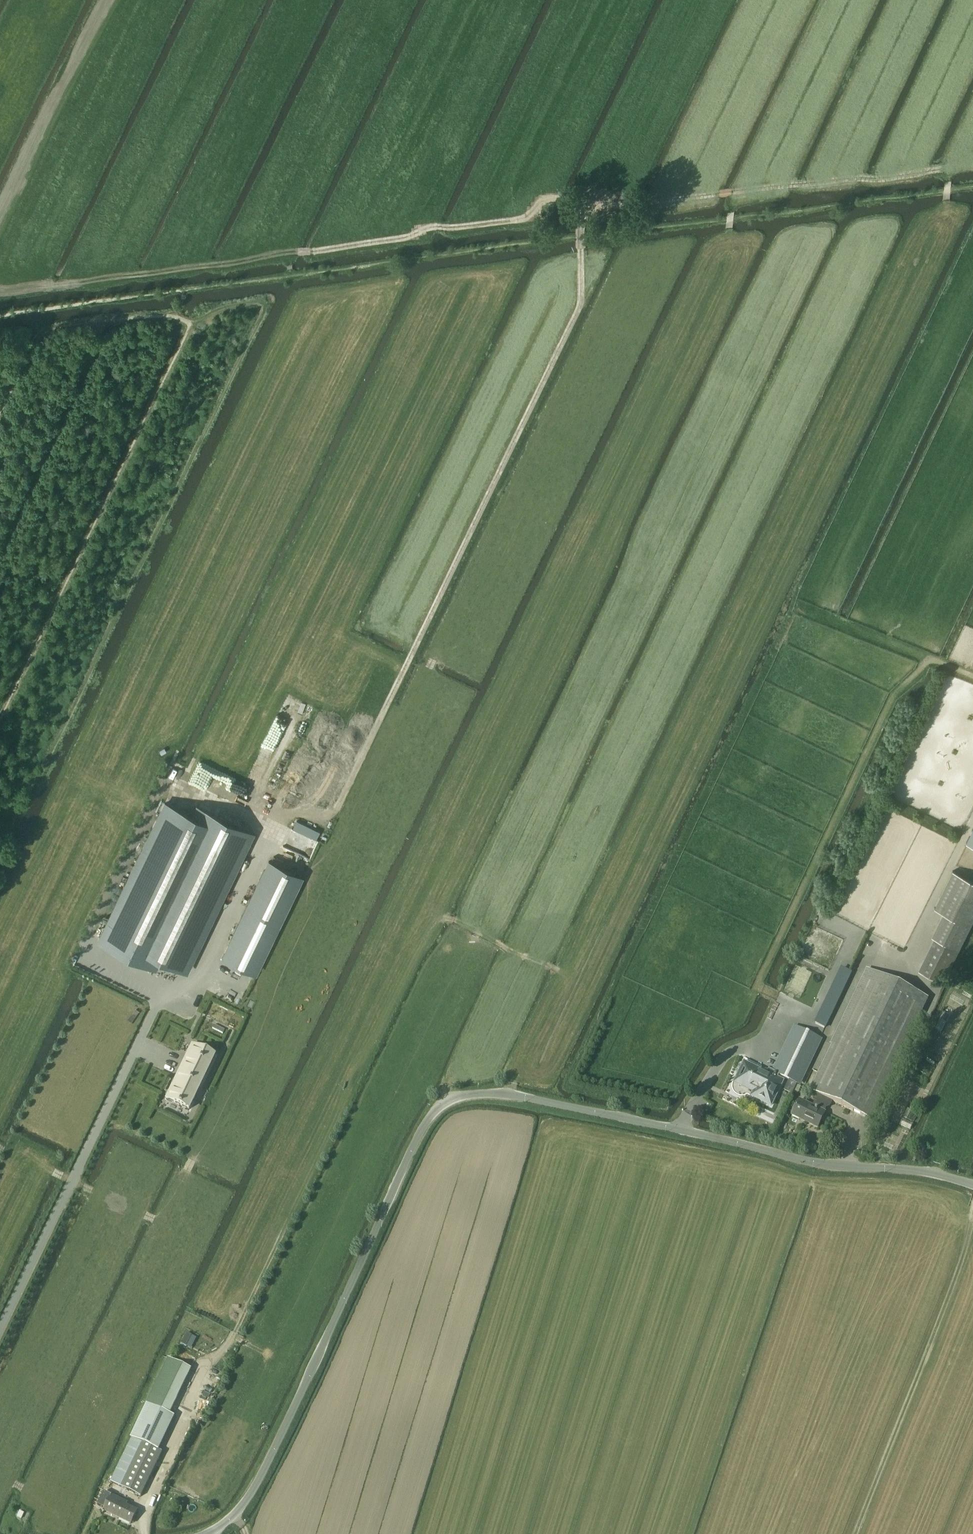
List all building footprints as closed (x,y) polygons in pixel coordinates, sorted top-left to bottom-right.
[(163,801),(96,941),(156,970),(160,960),(187,973),(250,843),(255,833),(195,804),(190,814),(163,801)] [(315,840),(319,831),(296,820),(292,828),(315,840)] [(268,861),(222,957),(254,973),(301,877),(268,861)] [(931,935),(933,936),(918,968),(943,981),(972,920),(972,880),(952,870),(934,907),(942,911),(943,912),(931,935)] [(812,1105),(799,1099),(791,1115),(818,1128),(825,1112),(822,1110),(824,1104),(827,1105),(829,1100),(870,1119),(928,998),(865,968),(829,1044),(830,1045),(809,1091),(817,1095),(812,1105)] [(841,968),(815,1024),(825,1029),(852,973),(841,968)] [(744,1061),(734,1082),(738,1084),(754,1091),(751,1096),(771,1105),(783,1080),(778,1077),(779,1075),(789,1080),(797,1084),(819,1038),(795,1026),(793,1026),(772,1071),(768,1069),(767,1072),(748,1063),(744,1061)] [(192,1046),(168,1099),(189,1109),(214,1056),(192,1046)] [(181,1344),(186,1347),(192,1336),(187,1333),(181,1344)] [(132,1438),(110,1482),(141,1497),(163,1453),(158,1451),(132,1438)] [(137,1511),(127,1506),(128,1502),(112,1494),(103,1511),(131,1524),(137,1511)]
